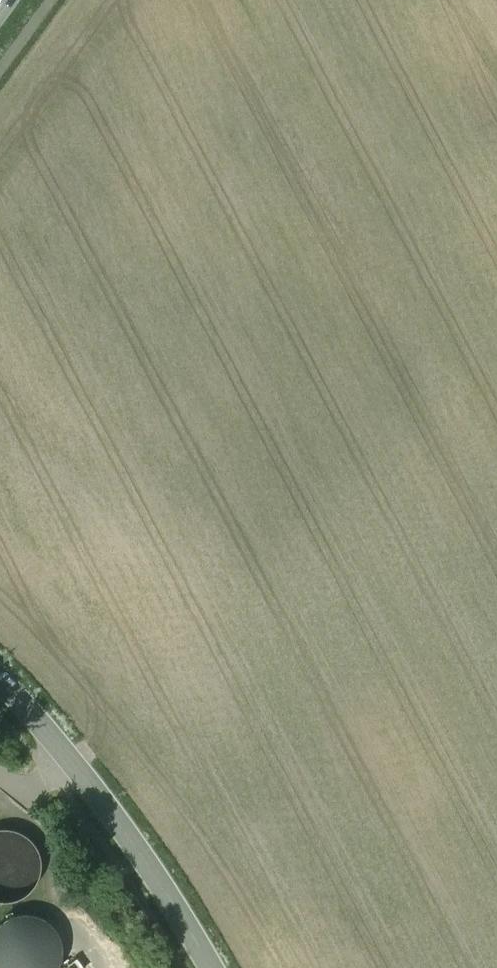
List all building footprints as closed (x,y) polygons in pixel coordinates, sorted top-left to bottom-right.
[(41,879),(43,868),(43,857),(39,847),(32,838),(23,832),(12,829),(2,829),(0,829),(0,901),(12,902),(24,898),(34,890),(41,879)] [(61,966),(64,956),(64,945),(61,935),(55,926),(47,920),(38,916),(28,914),(18,915),(9,919),(0,927),(0,967),(60,967),(61,966)]
